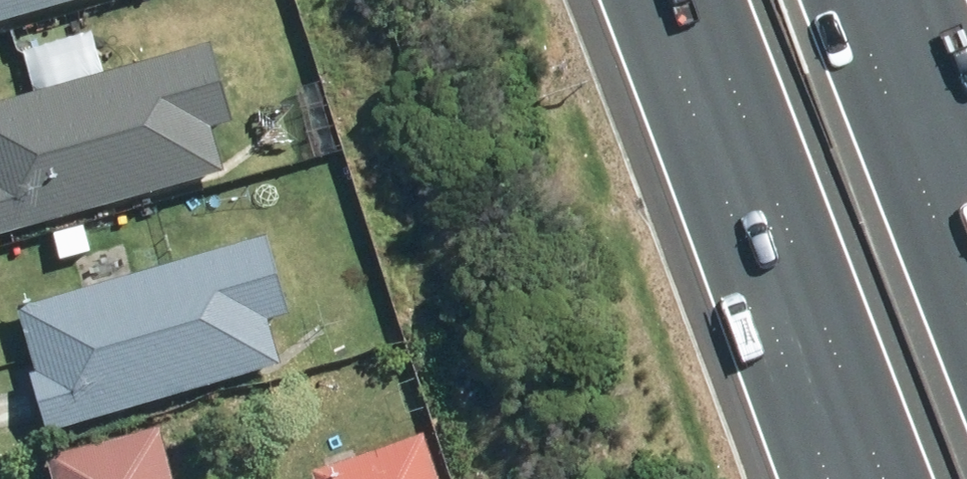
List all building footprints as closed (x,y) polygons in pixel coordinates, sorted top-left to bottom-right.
[(119,0),(0,0),(0,32),(119,0)] [(0,103),(0,237),(220,184),(206,128),(227,123),(209,52),(0,103)] [(47,437),(276,370),(263,324),(291,316),(266,229),(8,305),(47,437)] [(156,426),(37,456),(43,478),(169,478),(156,426)] [(424,440),(311,477),(312,478),(437,478),(424,440)]
